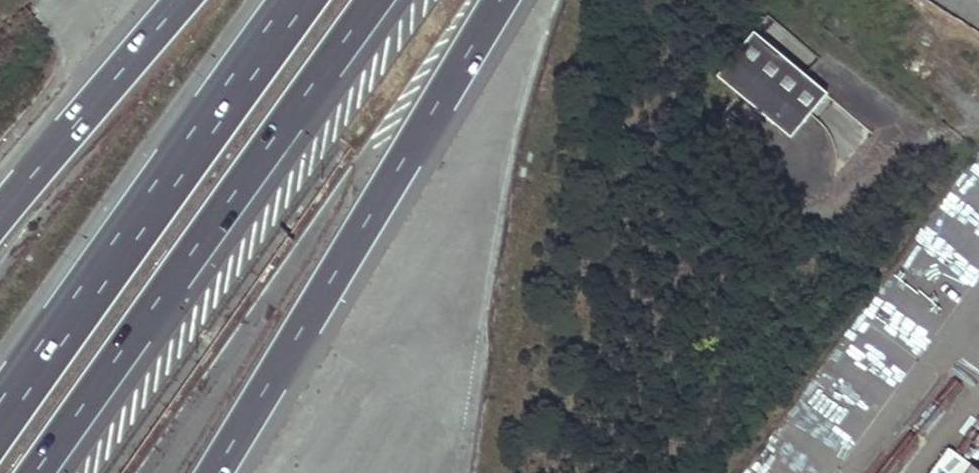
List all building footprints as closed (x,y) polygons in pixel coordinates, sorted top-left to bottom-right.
[(827,92),(754,30),(716,74),(789,136),(827,92)]
